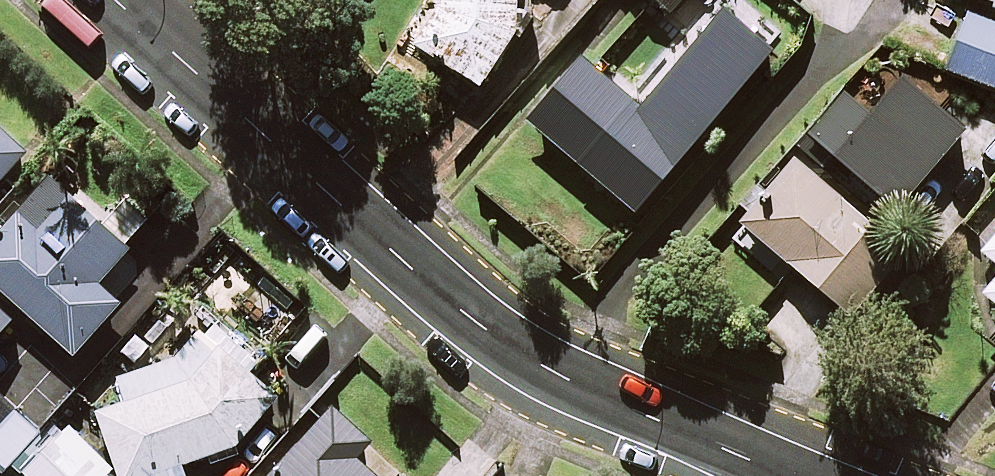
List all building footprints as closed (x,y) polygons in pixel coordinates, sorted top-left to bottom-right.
[(436,7),(412,41),(475,83),(515,24),(517,0),(436,0),(436,7)] [(668,11),(678,0),(656,0),(668,11)] [(967,12),(945,67),(994,87),(994,23),(967,12)] [(687,146),(581,58),(528,121),(634,209),(687,146)] [(962,128),(901,76),(868,113),(846,94),(812,135),(895,206),(962,128)] [(29,141),(0,114),(0,173),(29,141)] [(903,249),(792,158),(739,222),(850,313),(903,249)] [(50,165),(0,224),(0,281),(76,347),(122,293),(100,275),(133,240),(50,165)] [(979,247),(994,261),(994,229),(979,247)] [(982,290),(994,302),(994,274),(982,290)] [(0,308),(0,330),(11,318),(0,308)] [(194,321),(176,348),(114,365),(124,393),(98,402),(121,475),(174,475),(171,462),(238,437),(281,386),(221,336),(213,341),(194,321)] [(333,398),(265,475),(387,475),(359,451),(374,433),(333,398)] [(49,420),(37,432),(15,411),(0,426),(0,475),(106,475),(49,420)]
